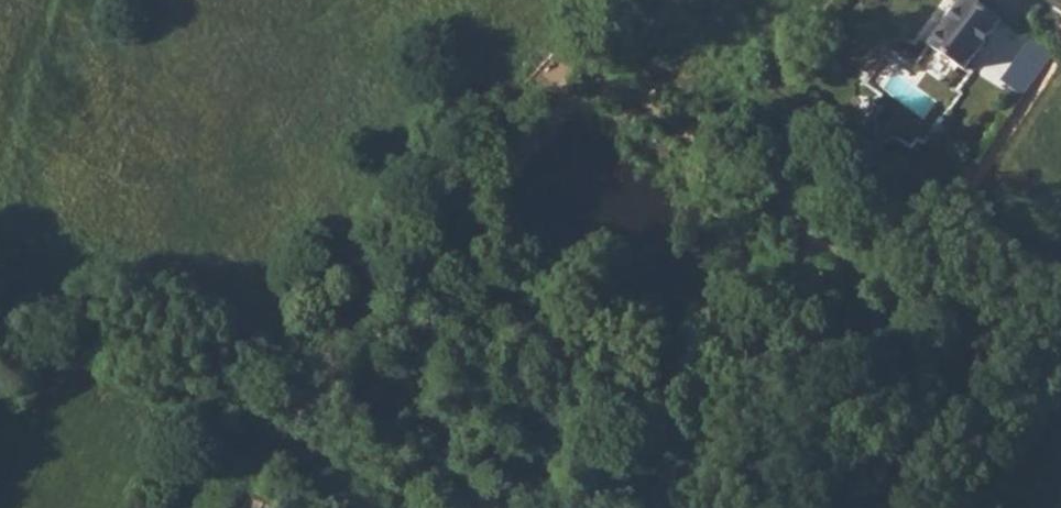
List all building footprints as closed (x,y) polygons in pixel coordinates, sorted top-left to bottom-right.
[(1024,100),(1056,52),(977,0),(960,0),(955,8),(945,1),(923,34),(1024,100)] [(966,74),(924,46),(906,72),(882,56),(860,85),(875,96),(871,99),(869,104),(872,108),(876,109),(868,121),(874,125),(871,130),(872,138),(879,143),(887,142),(890,137),(909,150),(915,142),(921,146),(959,93),(955,91),(966,74)]
